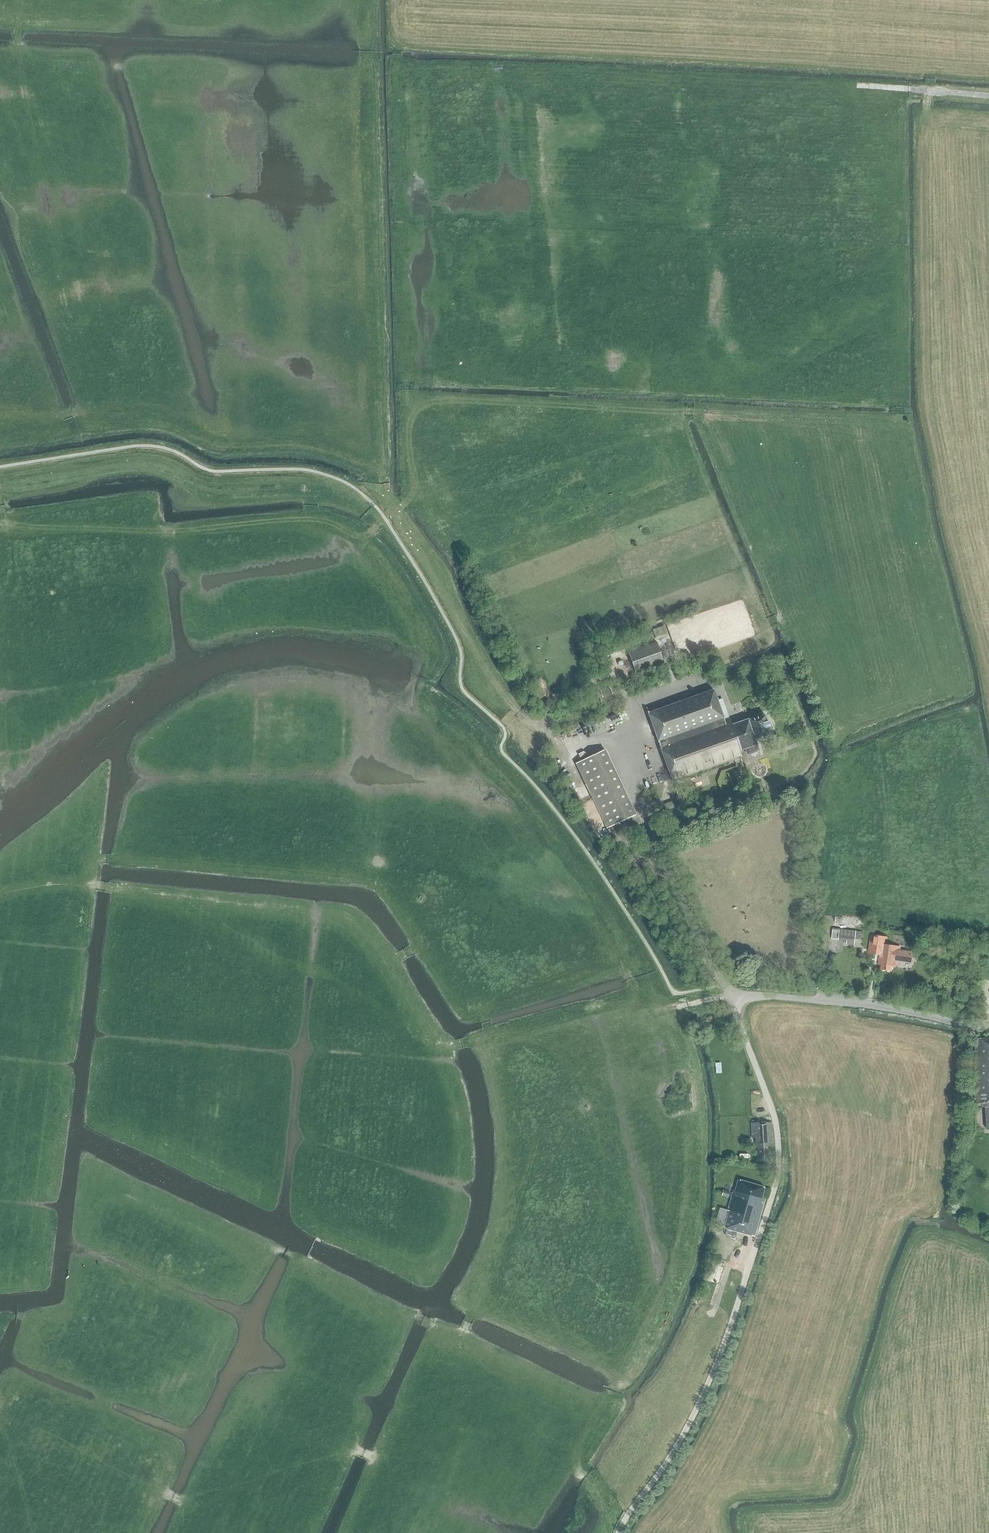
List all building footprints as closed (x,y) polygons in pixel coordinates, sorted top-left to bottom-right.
[(375,536),(382,527),(375,522),(368,531),(375,536)] [(663,626),(652,630),(655,639),(666,635),(663,626)] [(636,673),(664,663),(656,642),(628,652),(636,673)] [(602,698),(612,694),(610,687),(600,690),(602,698)] [(724,719),(713,689),(648,713),(660,746),(673,781),(744,755),(742,749),(746,747),(748,753),(760,749),(756,738),(772,732),(765,713),(749,719),(748,718),(732,724),(730,717),(724,719)] [(635,815),(604,750),(575,763),(606,829),(635,815)] [(668,812),(677,810),(675,801),(666,802),(668,812)] [(861,939),(861,931),(839,929),(833,928),(831,939),(838,939),(838,940),(847,941),(846,944),(855,945),(855,939),(861,939)] [(883,938),(870,936),(868,954),(879,955),(878,965),(882,966),(881,970),(891,971),(892,966),(895,967),(896,961),(911,962),(912,952),(898,950),(899,947),(882,945),(883,938)] [(975,1039),(975,1103),(987,1103),(987,1130),(988,1130),(988,1039),(975,1039)] [(772,1144),(771,1123),(751,1124),(752,1139),(756,1139),(756,1144),(757,1144),(757,1159),(769,1159),(768,1144),(772,1144)] [(765,1187),(738,1180),(735,1191),(733,1191),(723,1227),(754,1236),(764,1199),(761,1199),(765,1187)]
